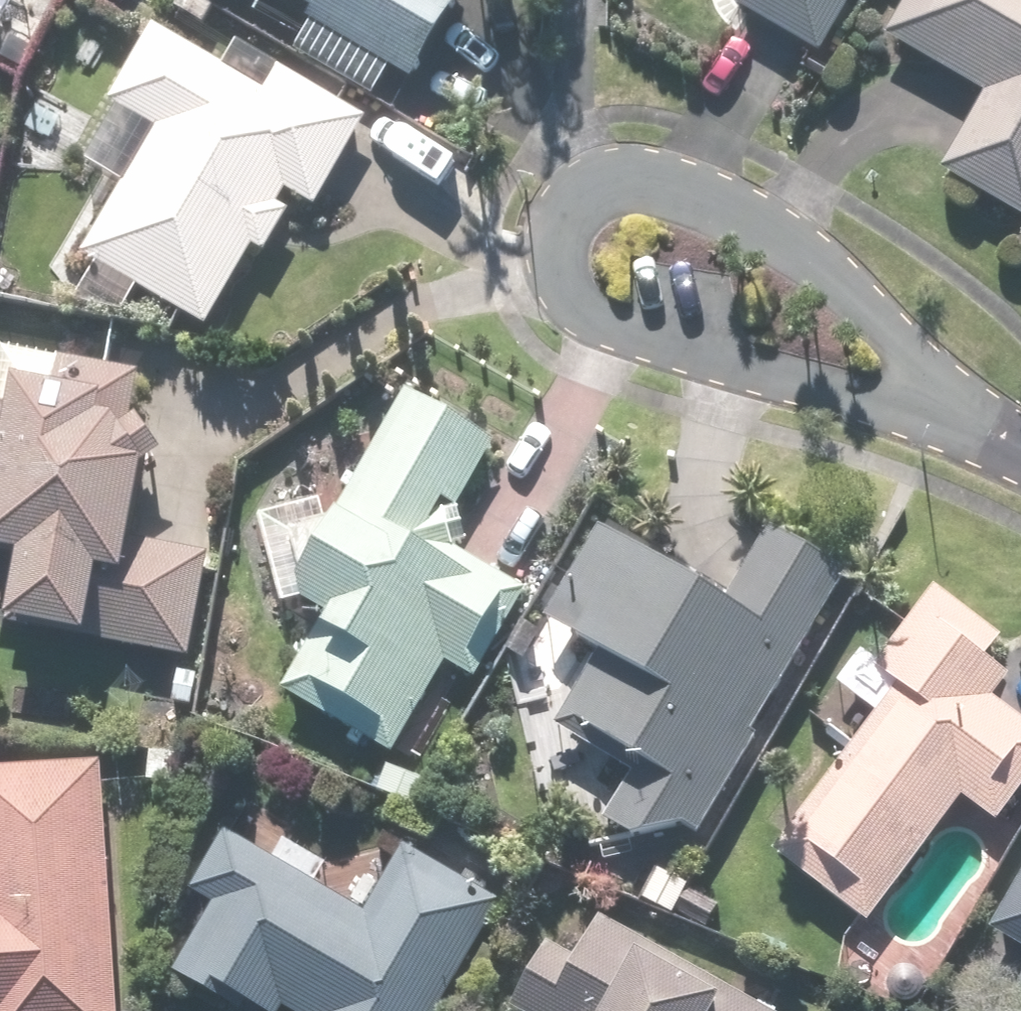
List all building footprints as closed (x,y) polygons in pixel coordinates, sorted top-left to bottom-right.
[(3,0),(0,0),(0,31),(14,6),(3,0)] [(308,20),(304,27),(407,88),(458,0),(457,0),(274,0),(308,20)] [(852,0),(737,0),(730,12),(816,62),(852,0)] [(880,41),(980,98),(935,175),(1020,224),(1020,0),(903,0),(880,41)] [(260,99),(150,33),(106,107),(155,136),(79,262),(203,336),(250,257),(262,263),(289,218),(274,210),(281,198),(312,216),(366,125),(276,72),(260,99)] [(141,477),(159,466),(131,420),(137,376),(0,357),(0,411),(1,411),(0,421),(0,627),(3,628),(1,640),(188,666),(203,559),(130,550),(141,477)] [(454,512),(451,513),(489,447),(401,396),(323,532),(315,503),(252,519),(275,609),(287,606),(318,624),(305,646),(298,642),(291,654),(298,658),(276,695),(347,735),(345,739),(358,746),(360,743),(387,759),(441,666),(470,684),(522,594),(447,551),(462,548),(454,512)] [(841,579),(764,532),(718,608),(594,532),(538,624),(594,658),(550,730),(628,777),(598,826),(624,842),(679,829),(692,837),(751,741),(744,736),(841,579)] [(767,856),(862,926),(956,800),(991,826),(1020,786),(1020,727),(987,702),(1003,681),(979,663),(995,642),(928,592),(869,671),(892,688),(767,856)] [(97,767),(0,773),(0,1010),(112,1010),(97,767)] [(493,909),(393,854),(360,915),(314,890),(326,868),(277,841),(268,857),(219,830),(184,893),(199,902),(159,976),(203,1000),(206,993),(239,1010),(437,1010),(493,909)] [(984,933),(1020,955),(1020,870),(984,933)] [(597,922),(573,963),(539,944),(500,1010),(755,1010),(597,922)]
